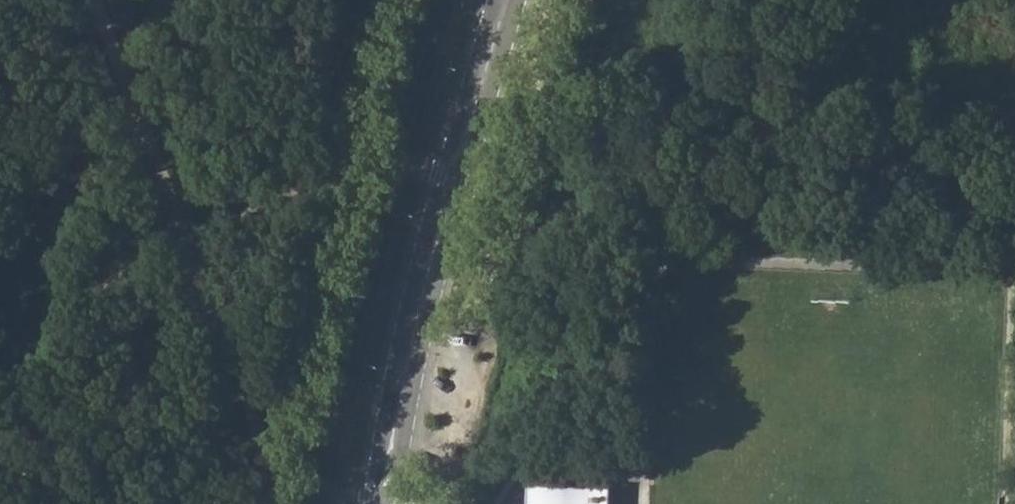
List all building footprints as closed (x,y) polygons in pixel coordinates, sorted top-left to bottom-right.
[(597,495),(568,494),(569,503),(552,502),(552,503),(597,503),(597,495)]
